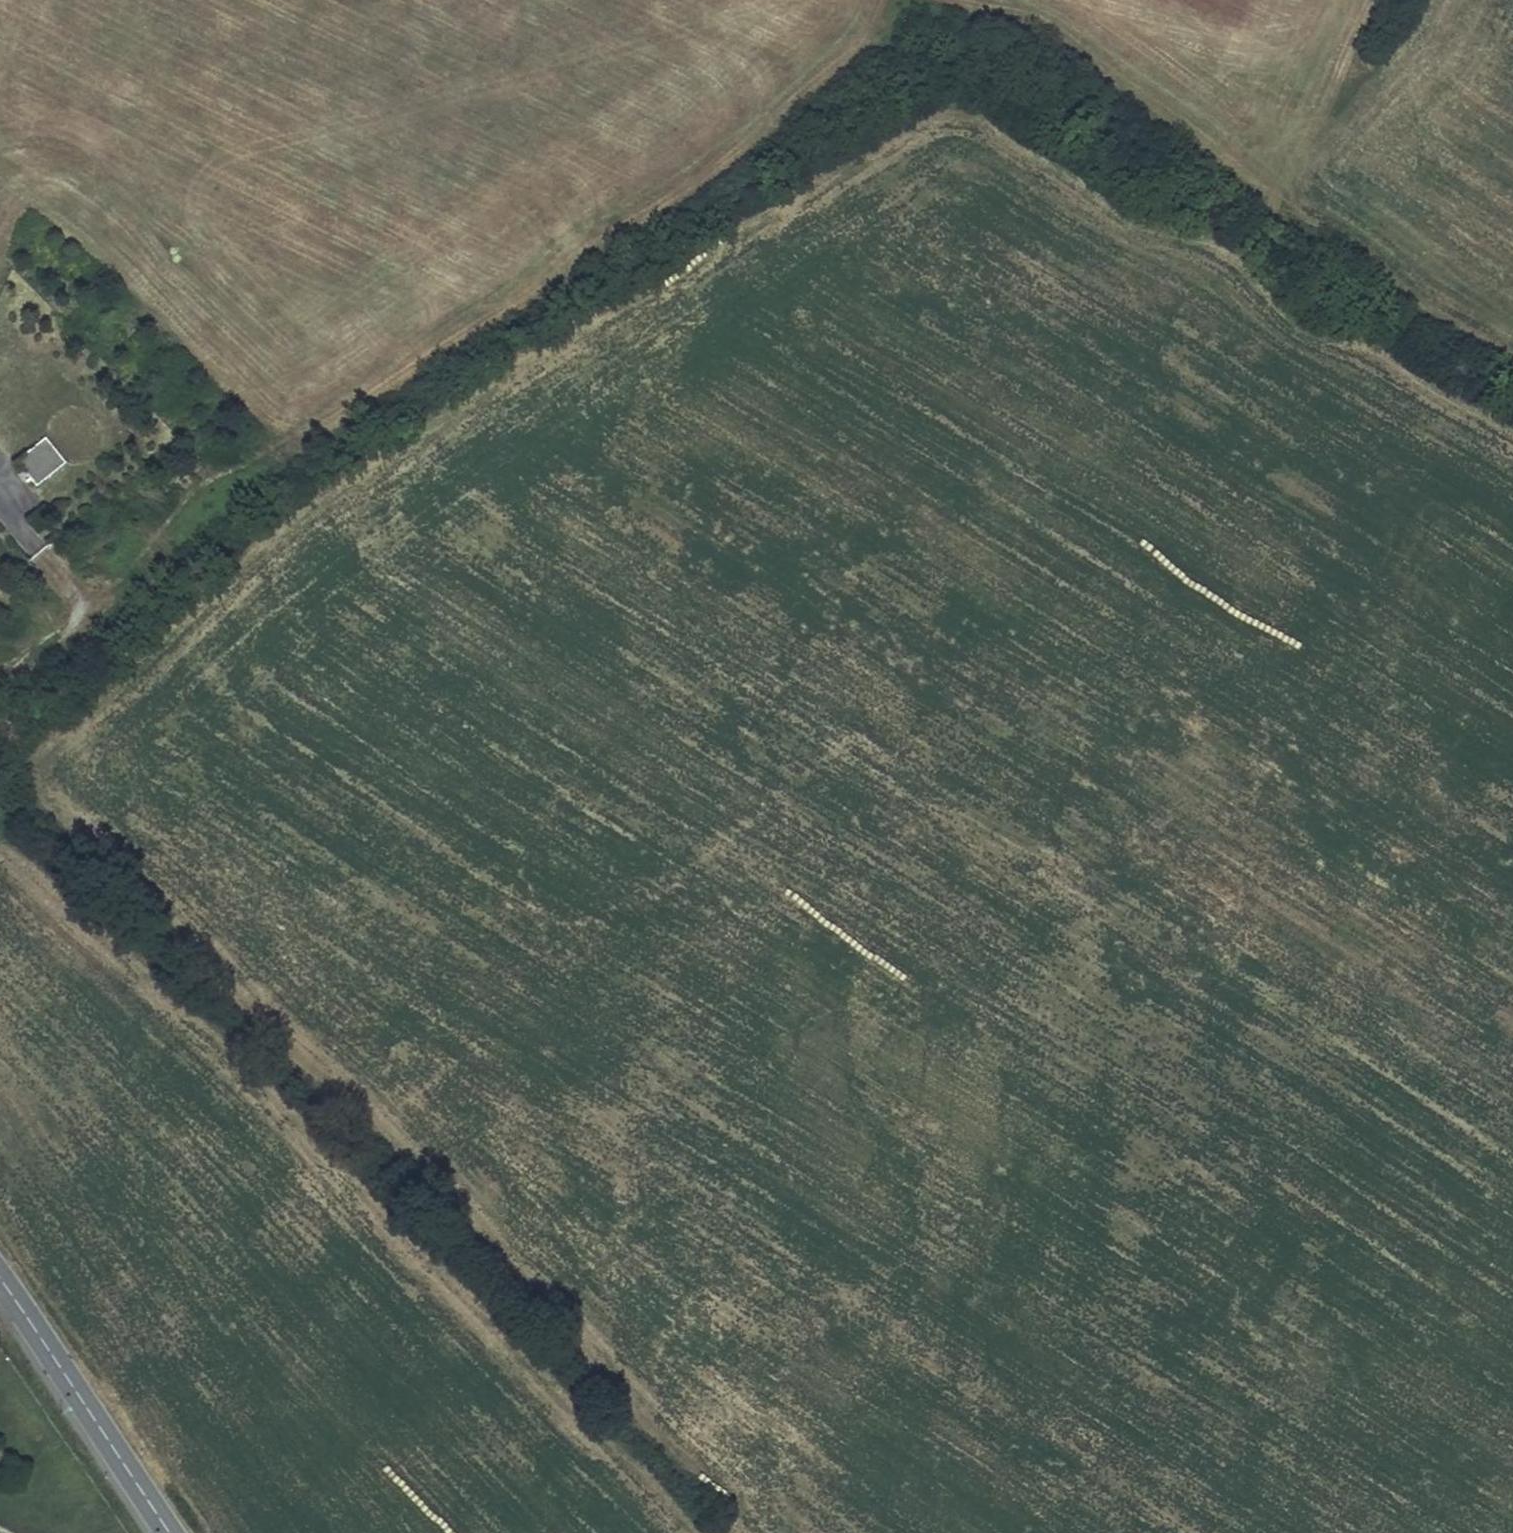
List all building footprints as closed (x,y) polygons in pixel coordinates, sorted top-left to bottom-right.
[(65,464),(45,439),(16,462),(36,487),(65,464)]
